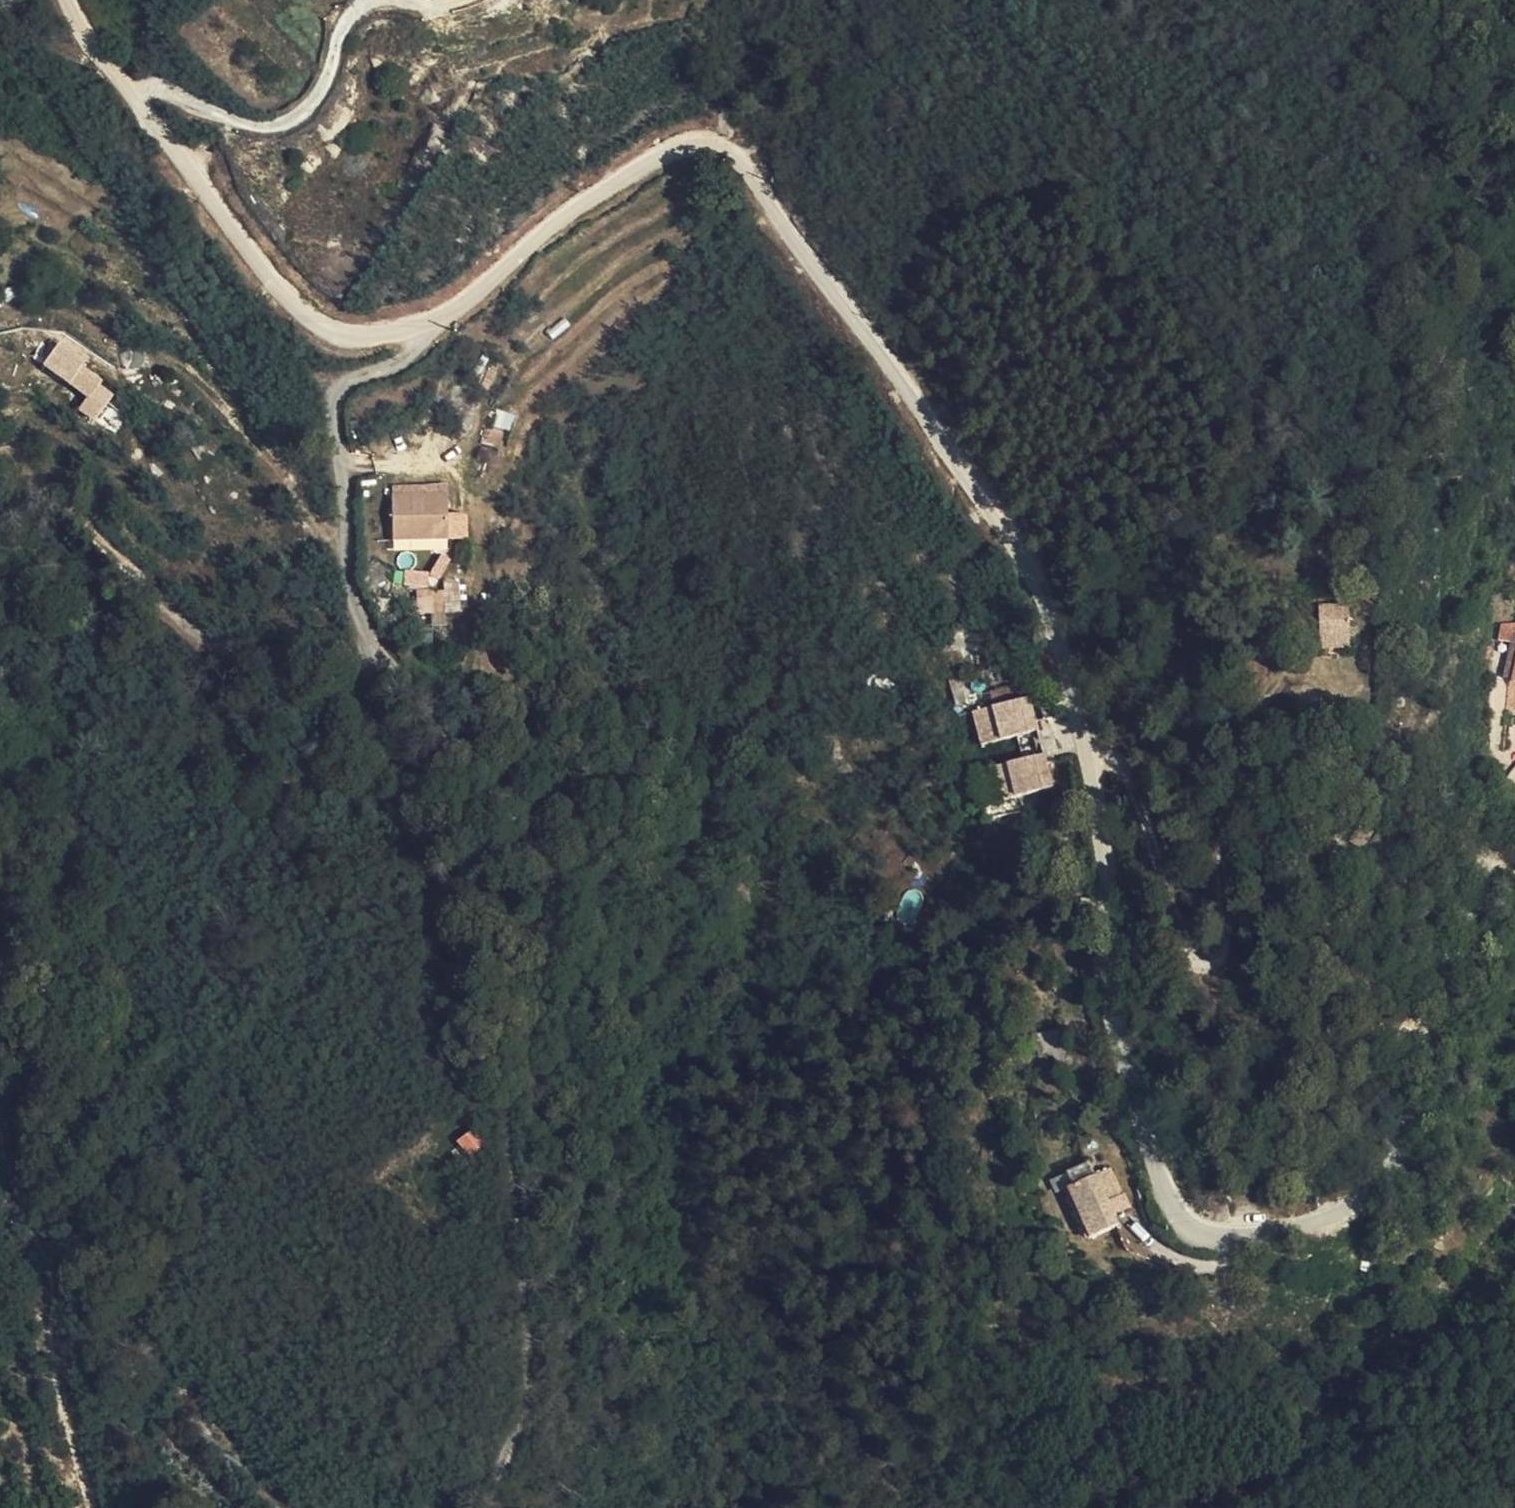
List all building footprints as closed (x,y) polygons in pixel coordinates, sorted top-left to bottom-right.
[(64,400),(78,383),(81,379),(55,360),(38,380),(64,400)] [(98,401),(78,383),(64,400),(85,417),(98,401)] [(386,506),(386,514),(432,513),(431,505),(386,506)] [(432,513),(386,514),(387,569),(433,568),(433,560),(432,535),(432,513)] [(432,535),(433,560),(451,559),(451,534),(432,535)] [(417,617),(460,613),(458,586),(415,590),(417,617)] [(1350,647),(1349,603),(1319,603),(1320,647),(1350,647)] [(1509,630),(1508,649),(1505,685),(1504,716),(1514,716),(1514,615),(1510,615),(1509,630)] [(1508,649),(1509,630),(1488,631),(1487,647),(1500,648),(1508,649)] [(1508,649),(1500,648),(1495,684),(1505,685),(1508,649)] [(1031,762),(1026,736),(1022,715),(966,727),(971,760),(1005,754),(1008,769),(1031,762)] [(1066,752),(1062,730),(1026,736),(1031,762),(1066,752)] [(1071,778),(1066,752),(1031,762),(1035,785),(1071,778)] [(1031,762),(1008,769),(1010,781),(978,787),(982,818),(1040,808),(1035,785),(1031,762)] [(473,1130),(457,1138),(466,1154),(482,1146),(473,1130)] [(1086,1237),(1120,1225),(1116,1212),(1129,1208),(1114,1166),(1067,1182),(1086,1237)]
